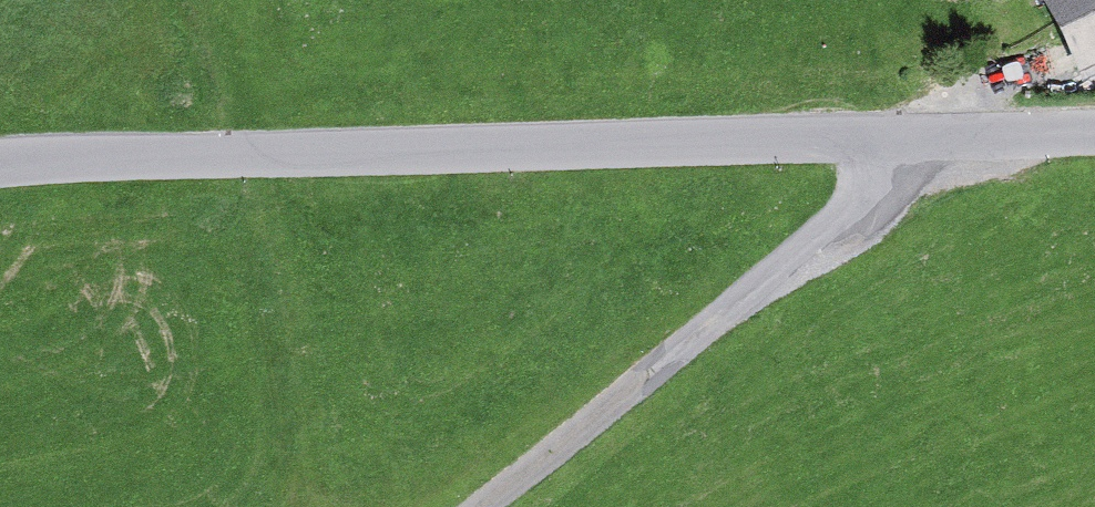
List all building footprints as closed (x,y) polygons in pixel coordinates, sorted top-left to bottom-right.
[(1084,80),(1094,75),(1094,0),(1044,0),(1084,80)]
